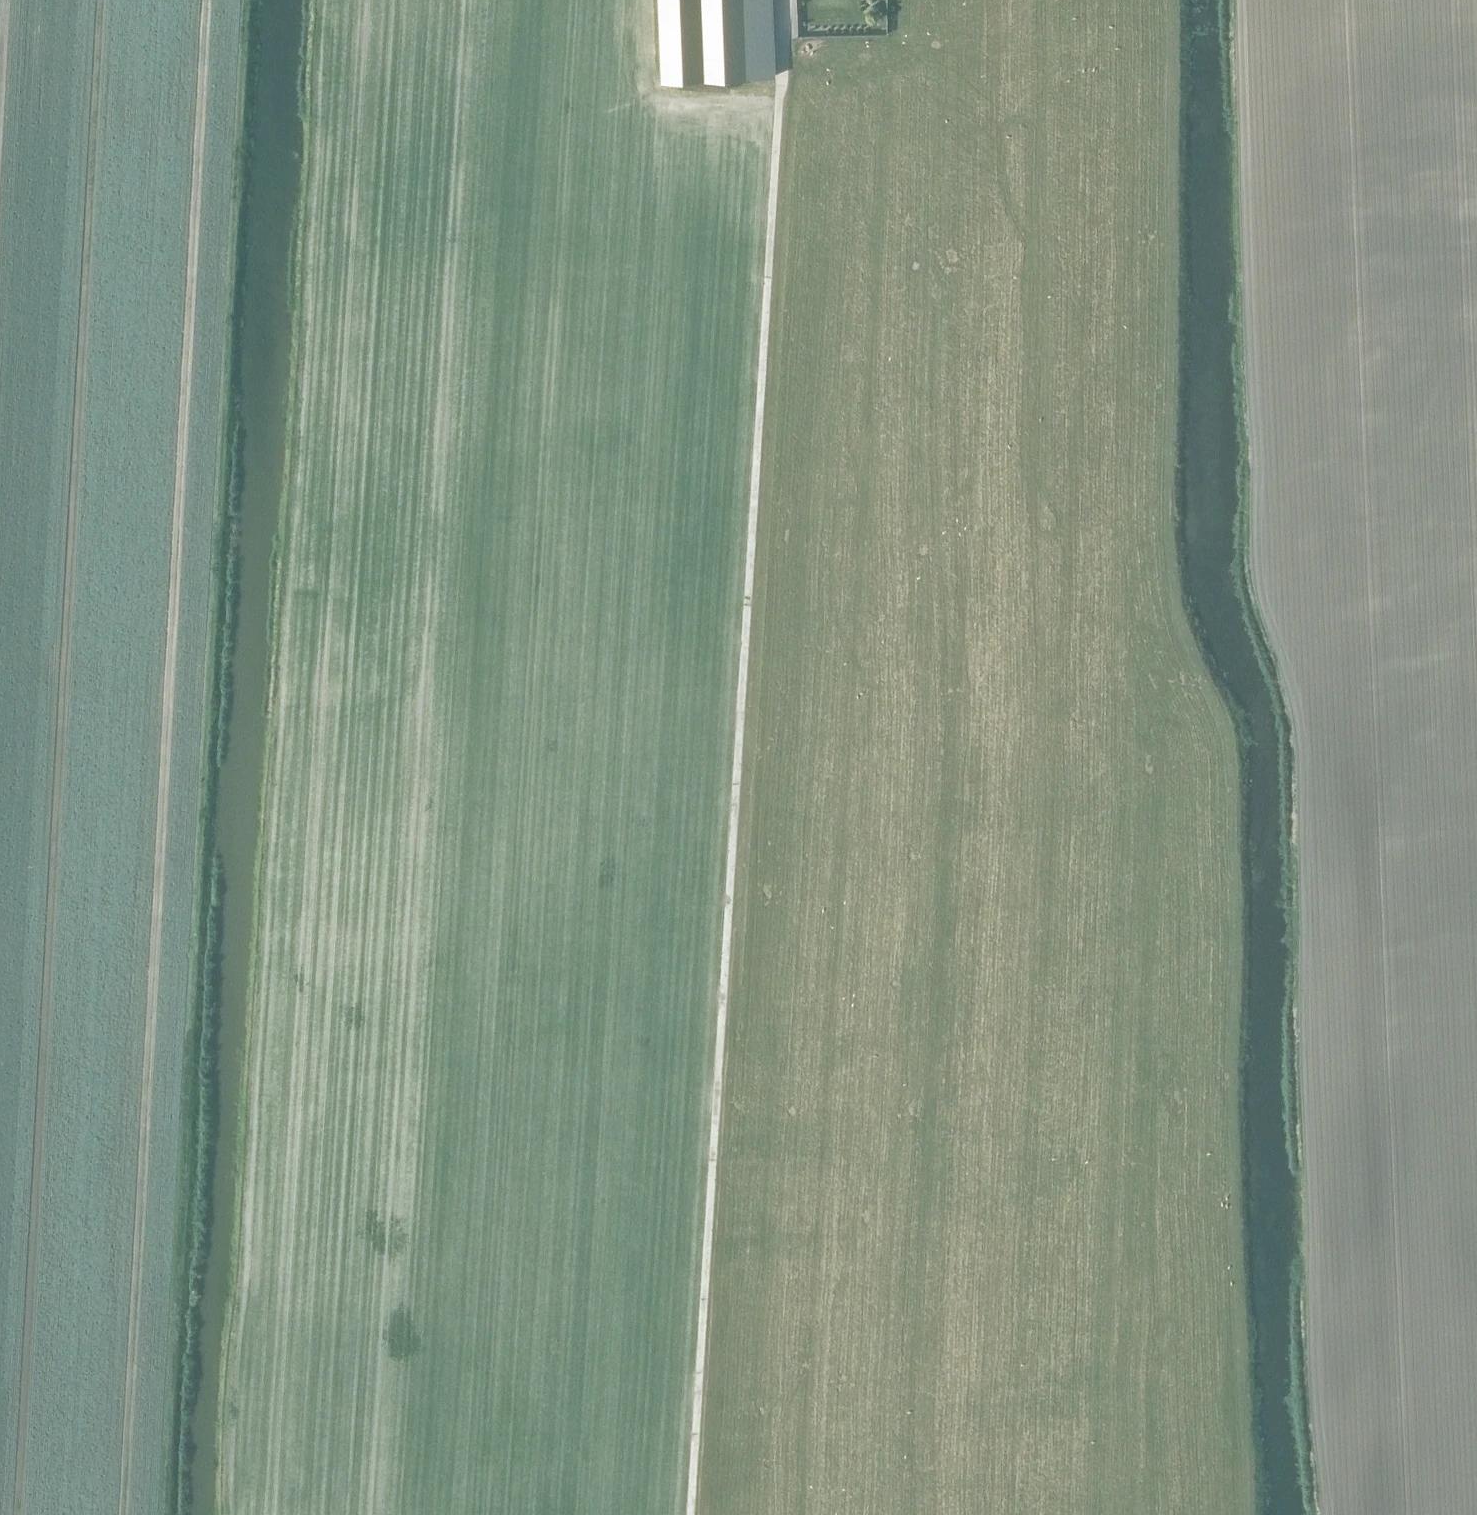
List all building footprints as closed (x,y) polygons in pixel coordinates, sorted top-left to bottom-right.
[(662,80),(678,79),(678,87),(731,91),(730,77),(746,77),(743,2),(772,1),(772,0),(659,0),(662,80)]
